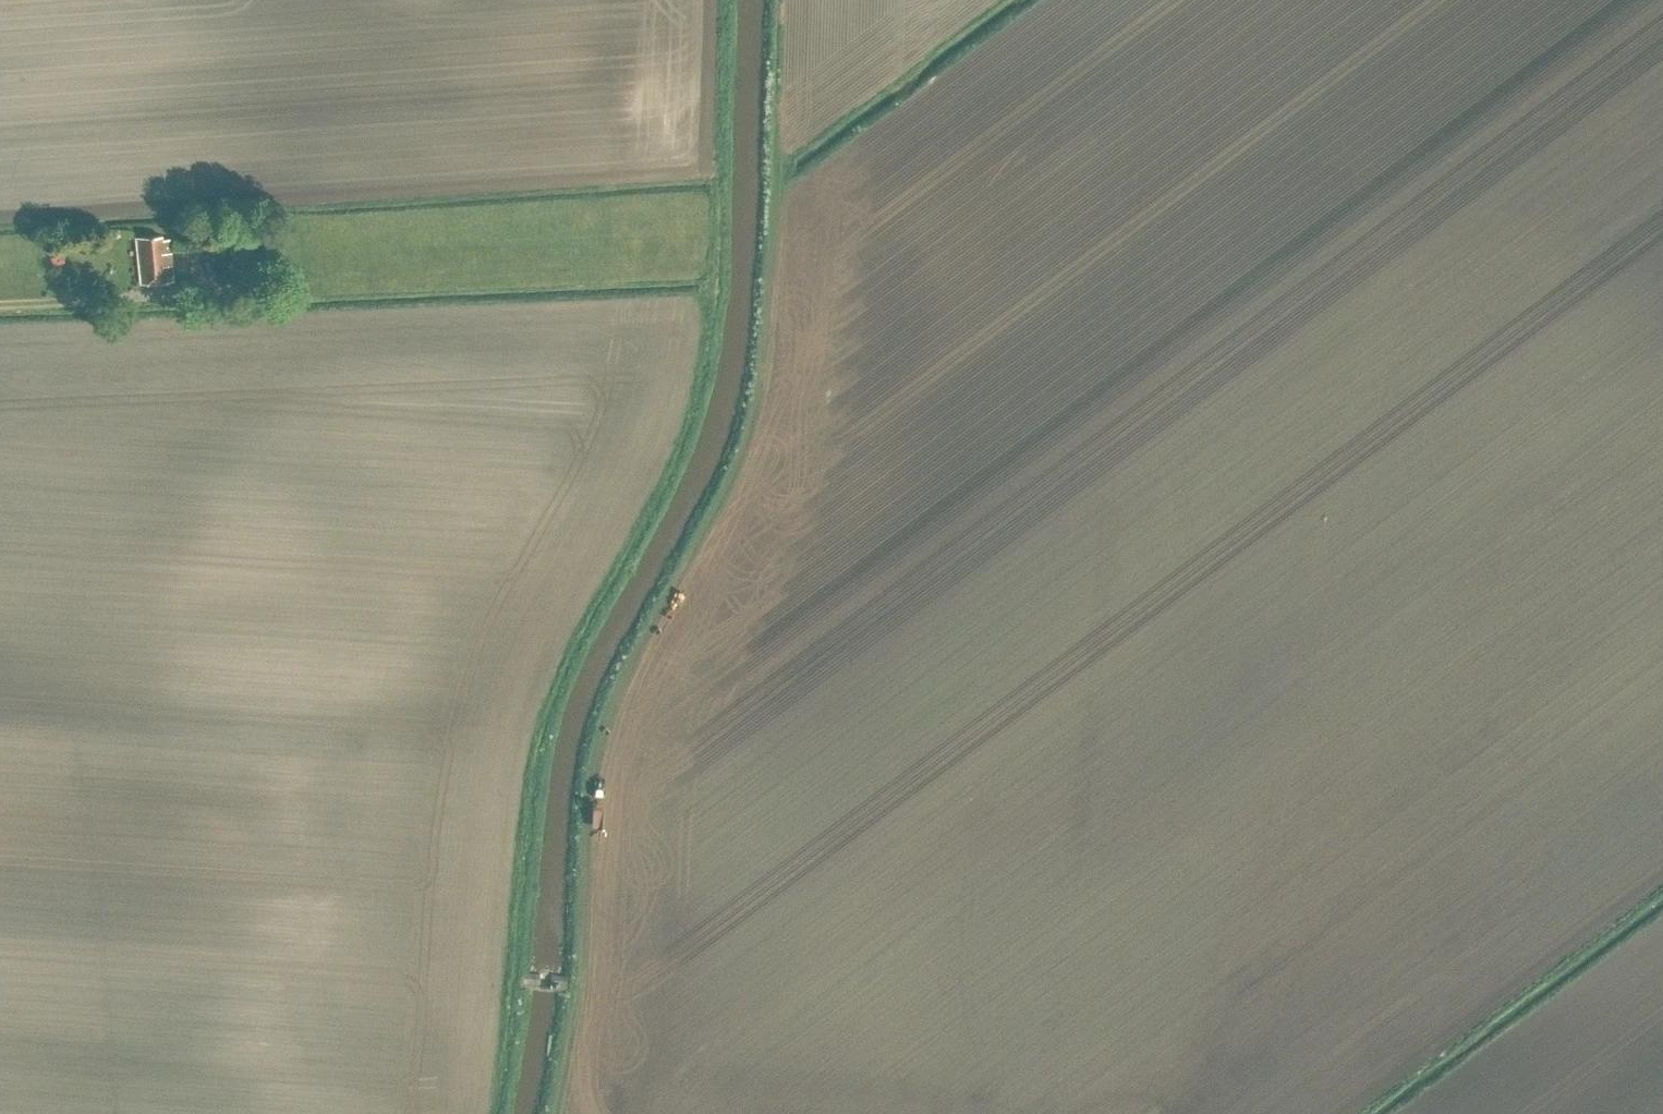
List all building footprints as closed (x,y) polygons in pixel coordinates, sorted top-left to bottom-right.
[(278,224),(290,224),(290,214),(277,215),(278,224)] [(141,283),(172,280),(168,239),(161,240),(160,236),(136,238),(141,283)]
